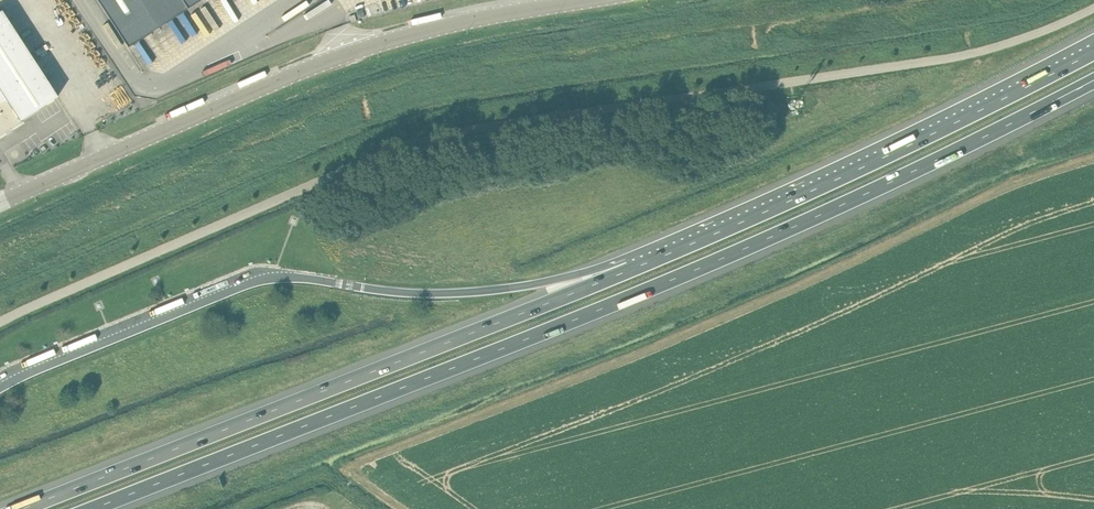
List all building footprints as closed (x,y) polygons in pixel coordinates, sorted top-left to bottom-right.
[(127,46),(199,0),(97,0),(127,46)] [(22,122),(20,120),(58,96),(2,10),(0,11),(0,136),(22,122)]
